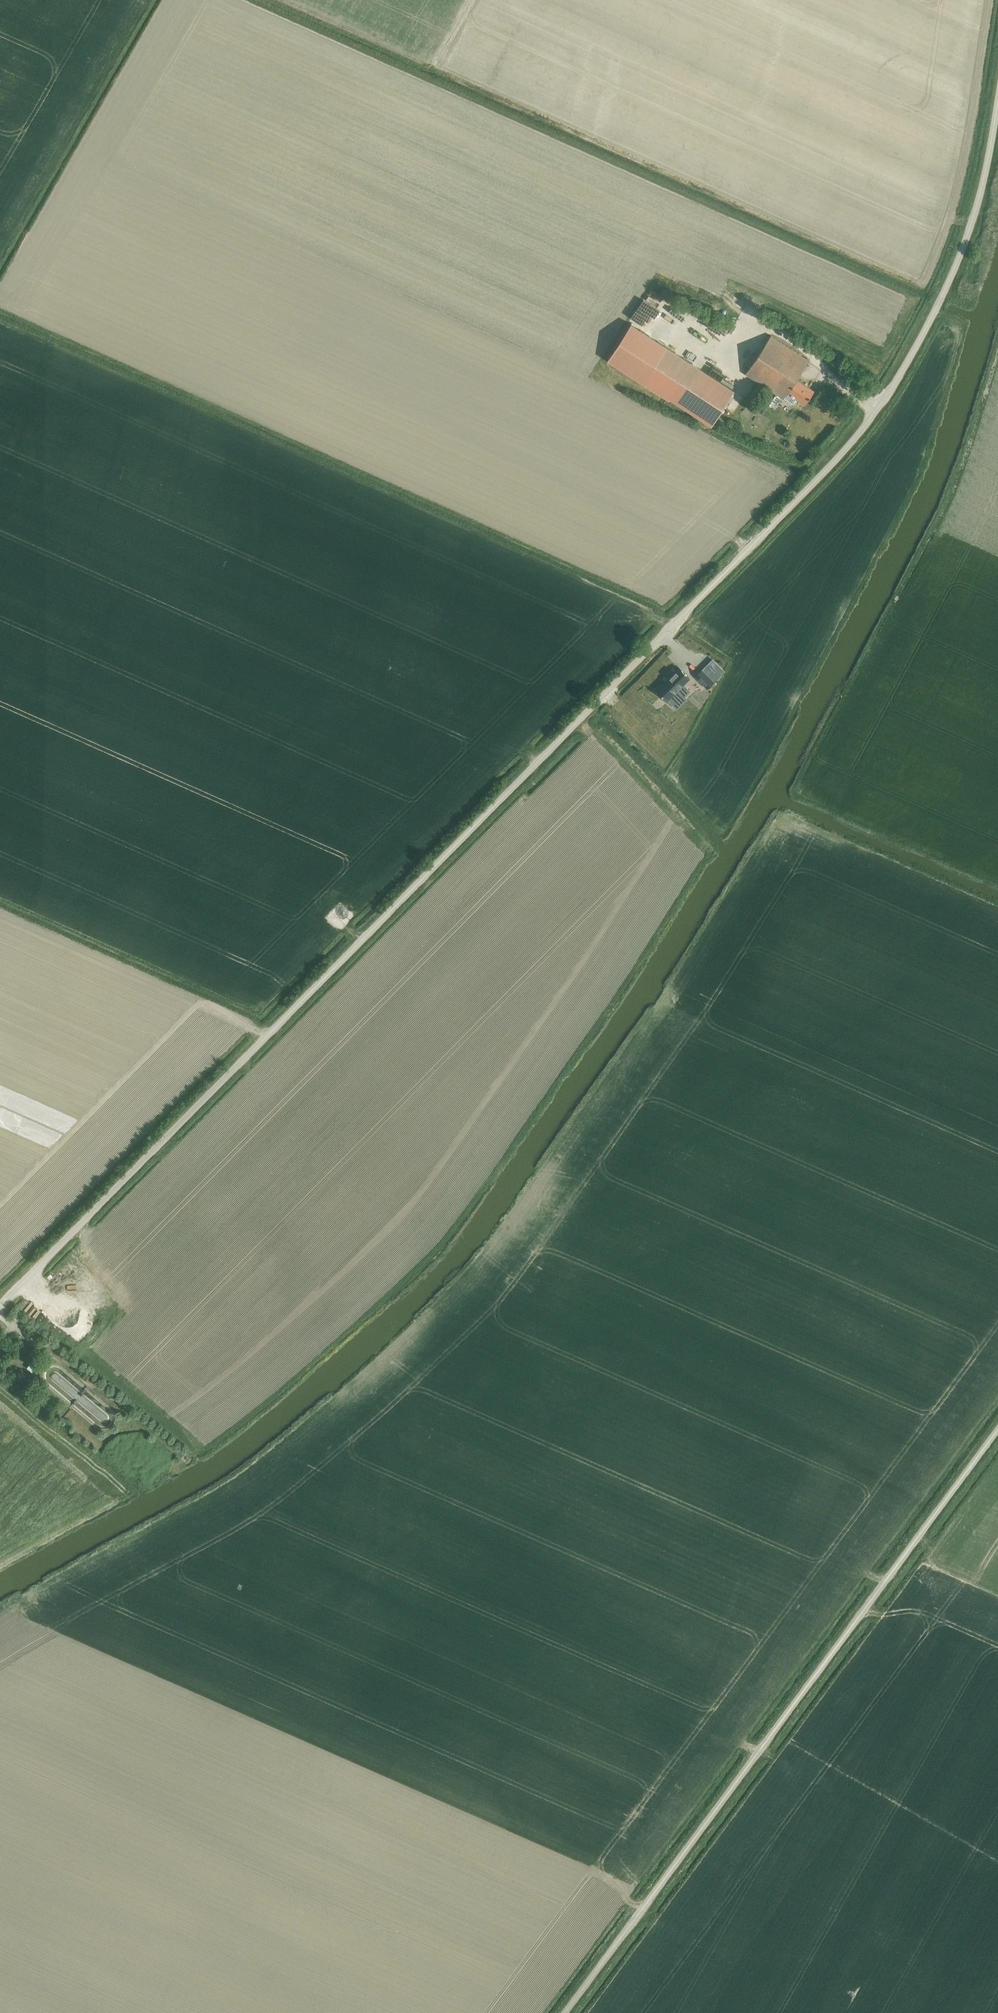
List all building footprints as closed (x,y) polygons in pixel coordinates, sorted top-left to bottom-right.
[(644,382),(667,347),(630,323),(608,359),(644,382)] [(771,335),(746,374),(784,399),(784,397),(794,404),(798,399),(805,404),(814,390),(796,379),(809,360),(771,335)] [(644,382),(712,426),(735,391),(667,347),(644,382)] [(693,625),(688,633),(693,637),(699,628),(693,625)] [(663,683),(657,690),(667,700),(672,694),(679,701),(690,690),(683,684),(689,677),(679,667),(676,671),(674,669),(667,675),(669,677),(663,683)] [(702,670),(696,676),(700,680),(708,687),(713,682),(705,673),(702,670)] [(44,1302),(45,1291),(39,1291),(40,1285),(31,1284),(31,1301),(44,1302)] [(27,1365),(33,1370),(36,1367),(31,1362),(27,1365)]
